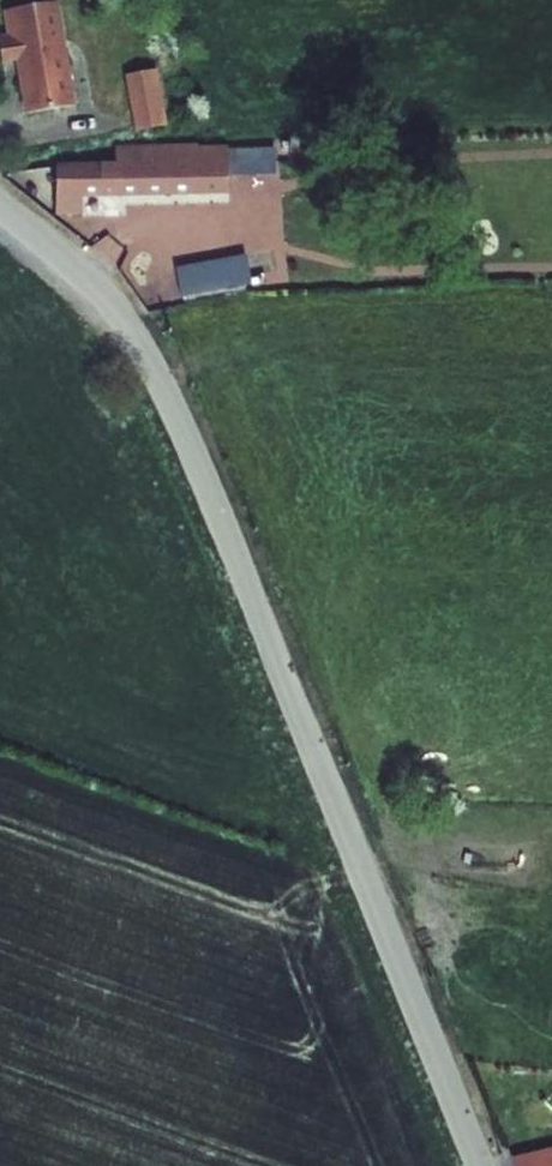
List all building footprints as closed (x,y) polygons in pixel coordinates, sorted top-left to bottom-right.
[(68,5),(21,12),(24,37),(11,39),(15,63),(32,60),(35,82),(33,83),(37,113),(83,107),(78,72),(83,66),(76,61),(68,5)] [(159,66),(129,70),(138,127),(167,122),(159,66)] [(274,139),(228,140),(229,170),(274,169),(274,139)] [(120,157),(61,159),(62,200),(90,199),(89,182),(229,180),(229,170),(228,140),(120,142),(120,157)] [(252,265),(246,236),(180,249),(186,278),(252,265)] [(506,1143),(515,1165),(551,1165),(551,1132),(506,1143)]
